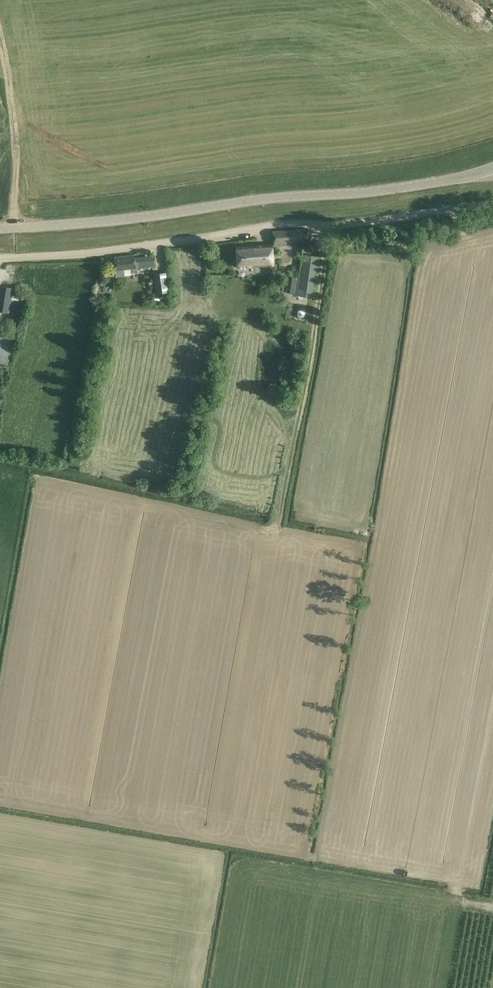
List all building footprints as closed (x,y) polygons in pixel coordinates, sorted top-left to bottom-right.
[(301,241),(301,229),(272,231),(274,244),(286,243),(286,244),(289,244),(289,242),(301,241)] [(273,265),(272,244),(236,247),(237,267),(273,265)] [(134,254),(114,257),(115,270),(116,277),(124,276),(124,269),(136,268),(140,267),(155,265),(154,256),(138,258),(135,259),(134,254)] [(321,257),(302,254),(296,295),(315,298),(321,257)] [(166,272),(153,274),(156,294),(168,292),(166,272)] [(9,312),(13,288),(5,287),(0,286),(0,310),(9,312)] [(1,327),(0,330),(0,356),(9,359),(16,331),(1,327)]
